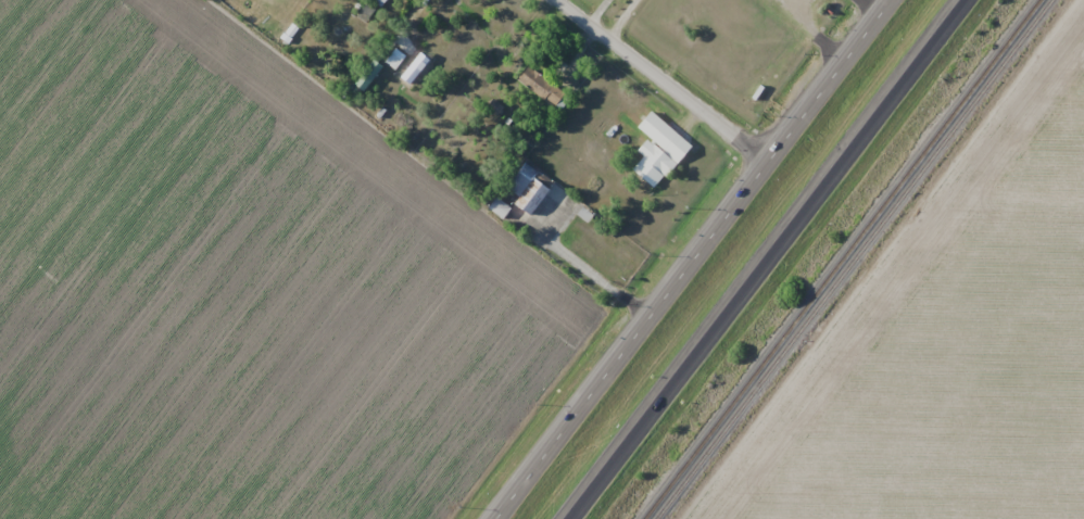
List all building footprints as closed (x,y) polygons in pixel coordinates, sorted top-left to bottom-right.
[(655,189),(677,164),(663,152),(678,134),(651,110),(636,127),(649,138),(637,152),(642,156),(631,169),(655,189)] [(546,196),(562,207),(571,193),(524,162),(502,194),(533,215),(546,196)]
